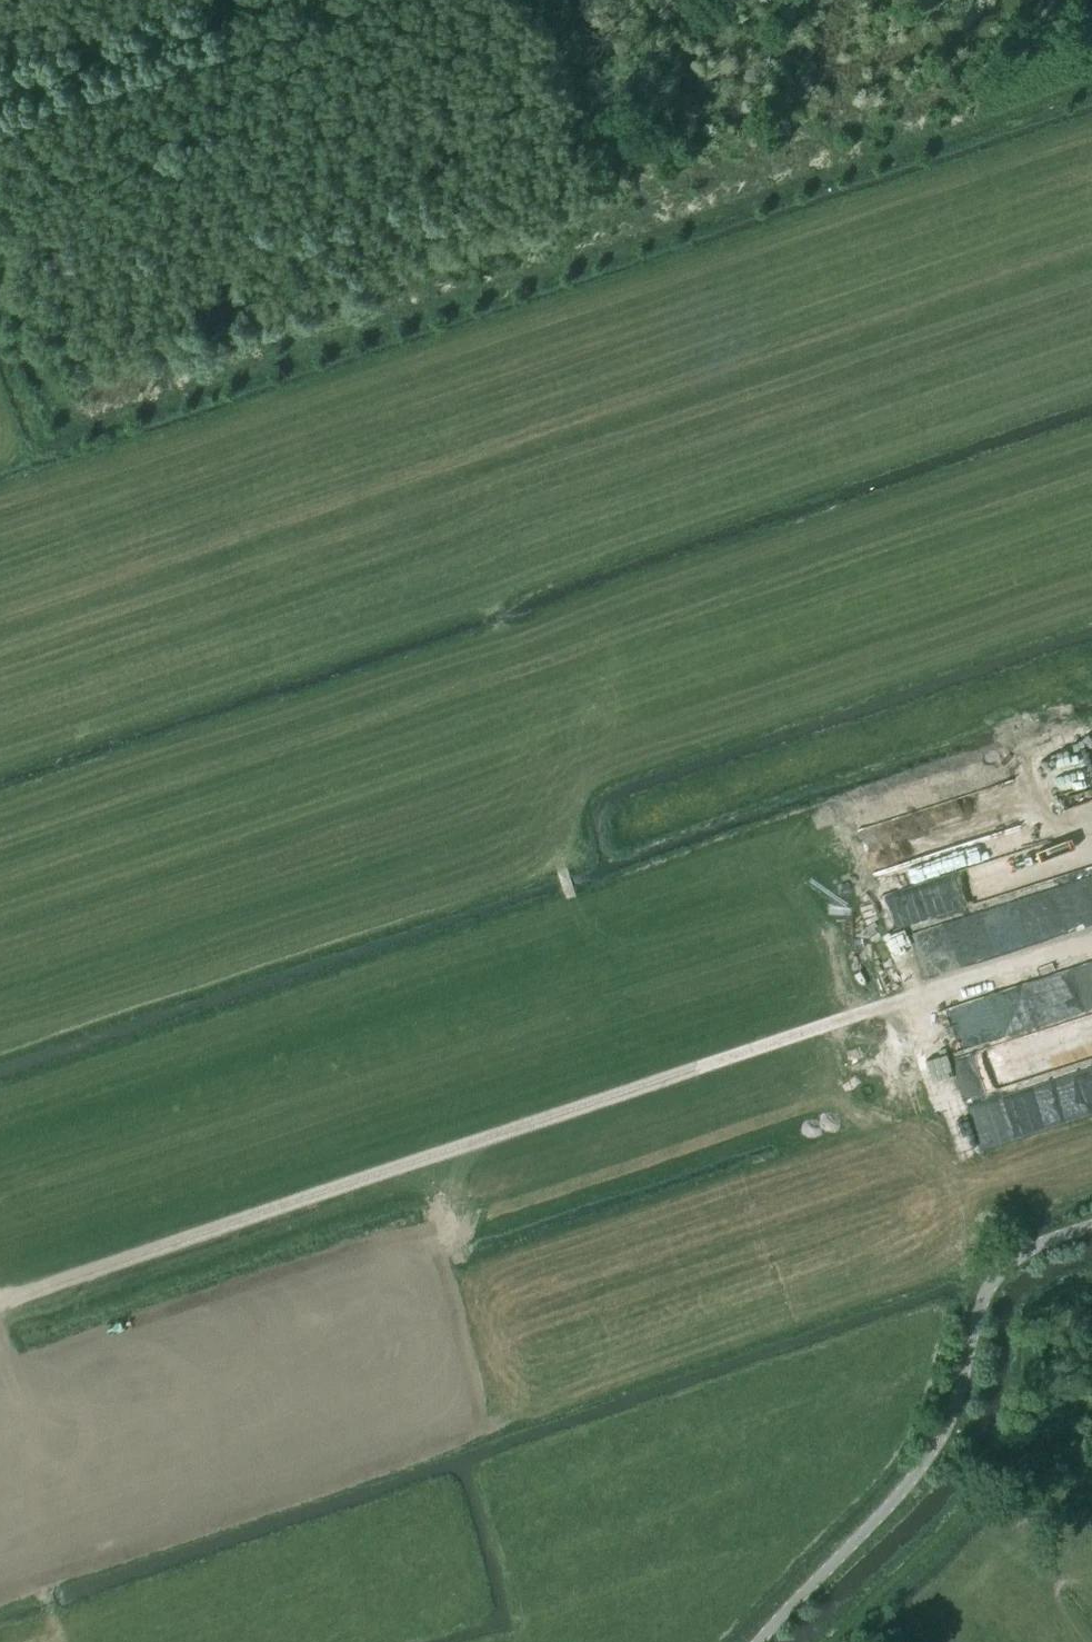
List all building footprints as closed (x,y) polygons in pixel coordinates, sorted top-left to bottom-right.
[(1006,1219),(1017,1215),(1015,1210),(1004,1214),(1006,1219)]
